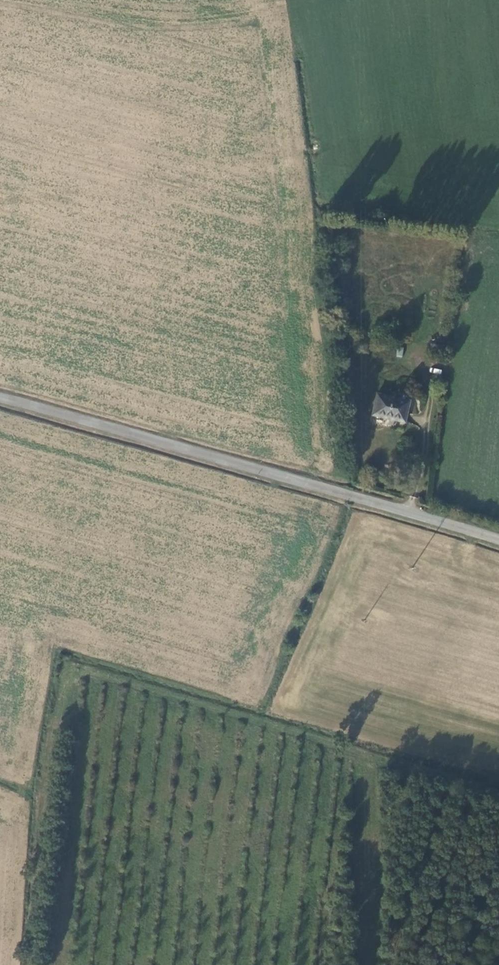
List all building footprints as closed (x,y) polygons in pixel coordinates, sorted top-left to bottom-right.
[(403,409),(369,402),(365,425),(399,431),(403,409)]
